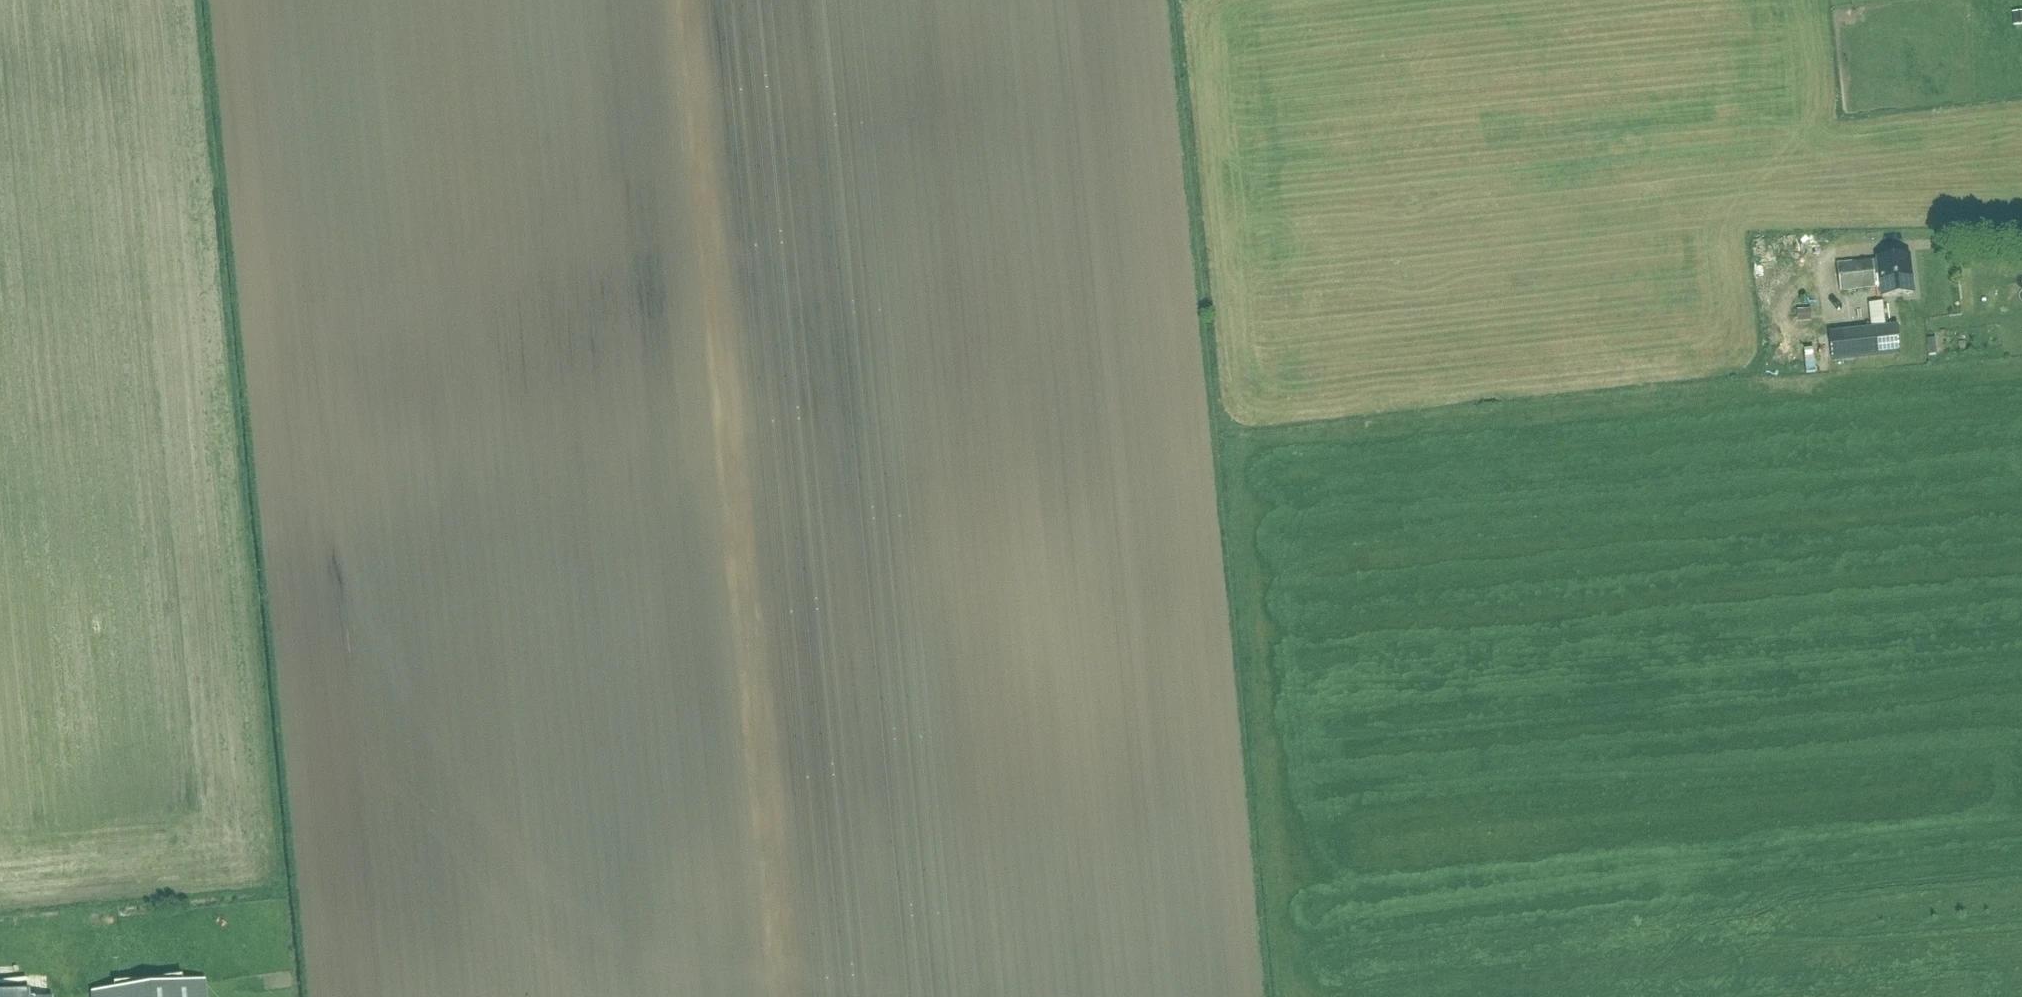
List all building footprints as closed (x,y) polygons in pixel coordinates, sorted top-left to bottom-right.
[(1878,260),(1882,298),(1912,295),(1908,257),(1878,260)] [(1840,292),(1874,288),(1871,262),(1836,266),(1840,292)] [(1871,330),(1828,334),(1831,362),(1900,354),(1900,355),(1897,327),(1897,326),(1886,328),(1871,330)] [(1810,351),(1812,369),(1827,368),(1825,349),(1810,351)] [(25,981),(0,983),(0,996),(27,996),(25,981)] [(90,993),(90,996),(204,996),(203,982),(90,993)]
